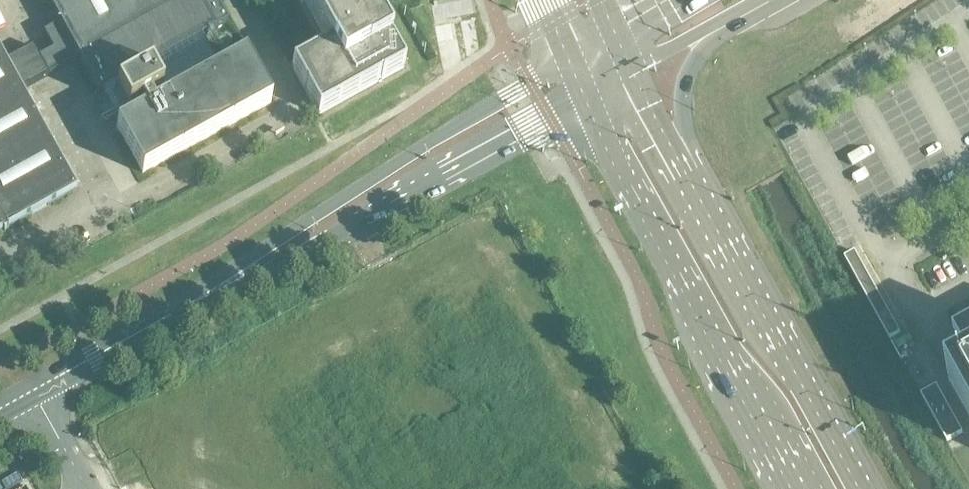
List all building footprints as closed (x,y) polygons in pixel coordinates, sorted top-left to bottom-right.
[(227,24),(214,0),(46,0),(59,24),(43,33),(52,50),(34,60),(11,72),(20,89),(45,77),(79,59),(99,95),(100,95),(106,106),(98,111),(103,119),(101,120),(103,124),(113,119),(117,126),(116,127),(126,143),(142,174),(271,103),(245,56),(154,106),(150,99),(162,92),(151,73),(148,72),(138,78),(136,75),(227,24)] [(329,45),(291,66),(318,115),(404,67),(367,0),(304,0),(329,45)] [(0,52),(0,220),(6,231),(8,229),(7,228),(76,190),(20,89),(11,72),(0,52)] [(900,334),(855,252),(846,257),(845,258),(890,340),(900,334)] [(953,328),(968,357),(968,319),(953,328)] [(949,379),(968,416),(968,368),(949,379)] [(937,386),(921,395),(947,442),(963,433),(937,386)]
